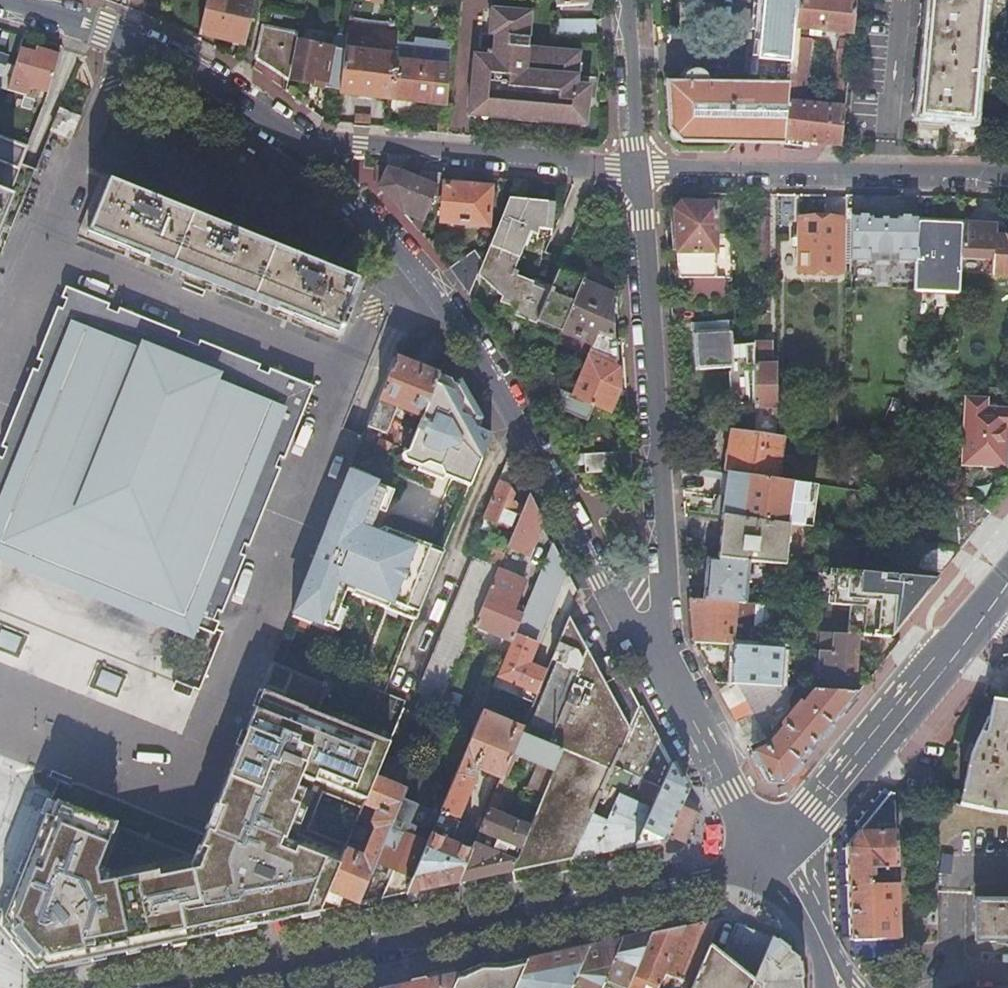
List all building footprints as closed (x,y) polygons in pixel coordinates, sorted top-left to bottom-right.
[(243,44),(253,0),(205,0),(199,27),(216,32),(215,36),(243,44)] [(791,34),(792,26),(794,0),(761,0),(758,36),(791,38),(791,34)] [(850,32),(854,0),(794,0),(792,26),(850,32)] [(927,3),(916,4),(919,13),(914,23),(924,27),(919,80),(909,82),(912,91),(907,100),(917,104),(916,116),(970,121),(981,0),(927,0),(927,3)] [(556,123),(555,51),(527,49),(530,13),(490,9),(486,57),(472,58),(467,116),(556,123)] [(596,21),(555,22),(555,36),(596,35),(596,21)] [(255,59),(286,79),(296,33),(262,26),(255,59)] [(198,32),(215,36),(216,32),(199,27),(198,32)] [(337,91),(390,98),(397,44),(398,35),(345,28),(342,50),(337,91)] [(802,140),(838,144),(850,39),(838,38),(838,41),(837,48),(835,48),(833,71),(834,71),(831,106),(802,103),(808,36),(791,34),(791,38),(787,82),(781,144),(801,146),(802,140)] [(417,101),(445,104),(449,43),(415,39),(414,46),(397,44),(390,98),(389,106),(395,113),(400,114),(406,109),(415,111),(417,101)] [(289,79),(337,91),(342,50),(297,41),(289,79)] [(15,51),(11,65),(4,92),(23,97),(26,87),(46,91),(56,57),(57,54),(36,48),(34,56),(15,51)] [(578,53),(555,51),(556,123),(585,126),(588,85),(576,84),(578,53)] [(1,78),(9,56),(0,53),(0,77),(1,78)] [(769,143),(781,144),(787,82),(707,81),(707,79),(707,78),(706,76),(705,75),(704,73),(703,72),(702,71),(701,70),(699,69),(697,69),(696,69),(694,69),(693,69),(691,70),(689,70),(688,71),(687,72),(686,73),(685,75),(684,76),(684,78),(683,80),(683,81),(667,81),(668,131),(681,143),(769,143)] [(76,118),(57,110),(49,130),(68,137),(76,118)] [(9,198),(6,197),(15,171),(25,146),(0,137),(0,221),(9,198)] [(399,173),(386,171),(377,189),(401,213),(402,214),(414,219),(412,224),(419,231),(421,226),(442,173),(420,171),(416,180),(399,173)] [(134,187),(100,173),(75,235),(115,251),(117,246),(170,267),(171,265),(190,215),(156,202),(141,196),(132,192),(134,187)] [(490,188),(442,183),(439,222),(486,226),(490,188)] [(548,202),(507,200),(487,248),(517,261),(528,234),(536,237),(536,229),(546,230),(548,202)] [(681,203),(673,210),(677,279),(689,278),(689,297),(723,296),(723,276),(714,276),(713,204),(681,203)] [(191,216),(190,215),(171,265),(170,267),(172,268),(207,282),(208,280),(228,230),(224,228),(191,216)] [(766,217),(752,217),(752,247),(767,246),(766,217)] [(840,218),(798,218),(797,271),(839,272),(840,218)] [(960,223),(916,221),(915,238),(914,273),(913,285),(957,287),(960,223)] [(208,280),(207,282),(209,283),(302,319),(300,325),(340,341),(365,280),(331,266),(329,270),(321,267),(239,234),(228,230),(208,280)] [(914,273),(915,238),(861,235),(859,271),(914,273)] [(992,235),(990,274),(1007,275),(1007,236),(992,235)] [(517,261),(487,248),(482,263),(476,276),(502,299),(499,305),(514,310),(511,317),(533,327),(535,322),(547,293),(529,285),(529,284),(511,276),(517,261)] [(474,252),(449,269),(468,296),(476,276),(482,263),(474,252)] [(580,281),(557,270),(549,288),(547,293),(535,322),(559,332),(580,281)] [(531,280),(529,284),(529,285),(547,293),(549,288),(531,280)] [(612,294),(580,281),(559,332),(591,345),(596,332),(611,338),(610,298),(612,294)] [(96,582),(189,620),(187,625),(212,635),(217,624),(212,622),(215,613),(220,615),(243,558),(238,556),(242,546),(247,549),(278,470),(273,468),(277,459),(282,461),(311,388),(267,370),(265,375),(256,371),(258,366),(197,342),(195,347),(185,342),(176,339),(178,333),(150,322),(117,309),(115,314),(105,310),(108,305),(65,287),(60,299),(65,301),(61,310),(56,308),(35,360),(40,362),(36,371),(31,369),(0,447),(0,448),(5,450),(4,453),(1,459),(0,459),(0,543),(59,567),(96,582)] [(754,406),(754,364),(753,348),(743,348),(731,338),(730,329),(733,329),(732,320),(689,324),(689,333),(692,333),(695,370),(729,367),(733,416),(754,415),(754,406)] [(611,338),(596,332),(591,345),(586,355),(569,395),(592,405),(609,412),(619,390),(617,368),(616,367),(615,340),(611,338)] [(428,371),(394,358),(359,444),(373,450),(380,432),(384,434),(395,408),(399,409),(397,415),(403,418),(405,412),(420,418),(437,375),(428,371)] [(776,406),(776,364),(754,364),(754,406),(776,406)] [(455,382),(437,375),(420,418),(406,453),(400,456),(402,462),(402,463),(443,480),(445,474),(469,484),(490,432),(479,427),(482,417),(474,403),(459,378),(455,382)] [(538,382),(533,395),(540,398),(546,385),(538,382)] [(586,420),(592,405),(569,395),(567,394),(557,390),(561,410),(586,420)] [(966,396),(962,463),(1005,466),(1006,428),(1007,428),(1007,407),(986,406),(986,398),(966,396)] [(781,435),(776,435),(731,430),(726,472),(775,479),(781,435)] [(491,432),(490,432),(469,484),(491,432)] [(630,470),(629,451),(583,453),(584,473),(630,470)] [(518,480),(506,458),(481,517),(513,530),(522,509),(516,506),(508,503),(511,496),(511,494),(507,485),(518,480)] [(367,477),(349,469),(326,527),(341,533),(339,538),(332,535),(328,544),(335,547),(333,552),(318,546),(289,617),(307,625),(310,617),(330,625),(347,582),(353,585),(356,593),(414,617),(442,549),(384,525),(373,532),(368,530),(383,491),(364,484),(367,477)] [(808,483),(775,479),(726,472),(721,515),(798,525),(802,526),(808,483)] [(518,499),(511,496),(508,503),(516,506),(518,499)] [(953,496),(954,504),(958,547),(962,548),(990,512),(971,497),(953,496)] [(540,522),(527,497),(522,509),(513,530),(506,547),(512,550),(510,554),(520,558),(522,553),(527,555),(540,522)] [(798,525),(721,515),(716,558),(748,561),(777,563),(793,565),(798,525)] [(565,569),(551,542),(520,616),(510,640),(438,812),(454,819),(471,780),(469,772),(471,767),(498,778),(509,752),(518,732),(531,702),(532,702),(545,672),(526,664),(534,645),(533,644),(565,569)] [(958,547),(922,542),(918,568),(943,571),(962,548),(958,547)] [(497,568),(471,556),(415,692),(419,694),(414,708),(435,717),(440,703),(474,624),(496,570),(497,568)] [(716,558),(705,557),(701,601),(733,603),(745,604),(748,561),(716,558)] [(907,574),(834,568),(832,602),(851,604),(849,632),(857,633),(892,635),(938,577),(907,574)] [(496,570),(474,624),(510,640),(520,616),(511,611),(523,581),(496,570)] [(701,601),(690,600),(693,642),(731,645),(733,603),(701,601)] [(773,624),(773,604),(756,603),(756,624),(773,624)] [(549,663),(545,672),(532,702),(531,702),(518,732),(546,744),(575,674),(574,673),(584,649),(567,615),(547,662),(549,663)] [(22,655),(28,635),(0,627),(0,628),(0,649),(22,655)] [(849,632),(803,629),(802,649),(817,650),(814,688),(814,689),(852,692),(852,691),(857,633),(849,632)] [(731,645),(730,683),(738,683),(782,686),(784,648),(731,645)] [(593,665),(584,649),(574,673),(575,674),(546,744),(559,750),(541,793),(526,827),(508,871),(571,858),(597,799),(612,766),(629,728),(638,708),(620,674),(603,683),(599,677),(593,665)] [(599,662),(593,665),(599,677),(616,668),(612,660),(599,662)] [(321,793),(361,807),(367,792),(372,779),(385,750),(388,742),(314,715),(325,685),(271,663),(196,850),(158,944),(174,941),(318,911),(346,844),(307,830),(321,793)] [(116,690),(121,675),(102,670),(98,685),(116,690)] [(782,686),(738,683),(764,738),(788,707),(789,698),(795,687),(782,686)] [(177,685),(174,694),(189,700),(192,690),(177,685)] [(767,744),(750,752),(766,782),(782,783),(858,691),(852,691),(852,692),(814,689),(814,688),(813,688),(767,744)] [(959,804),(994,812),(1007,813),(1007,699),(993,697),(985,732),(979,731),(969,754),(959,804)] [(388,742),(385,750),(398,755),(415,713),(402,707),(394,726),(388,742)] [(597,799),(571,858),(633,845),(668,765),(665,760),(638,708),(629,728),(612,766),(642,780),(636,794),(640,800),(637,805),(623,798),(626,791),(621,789),(611,811),(600,806),(602,802),(597,799)] [(518,732),(509,752),(536,765),(527,787),(541,793),(559,750),(546,744),(518,732)] [(668,765),(633,845),(647,842),(664,839),(684,794),(668,765)] [(346,844),(318,911),(344,905),(358,902),(387,832),(402,796),(403,792),(372,779),(367,792),(361,807),(346,844)] [(891,789),(853,834),(895,834),(894,789),(891,789)] [(468,852),(455,882),(474,878),(508,871),(526,827),(493,813),(500,796),(492,792),(468,852)] [(158,944),(196,850),(52,796),(7,916),(43,968),(158,944)] [(417,803),(402,796),(387,832),(358,902),(386,897),(404,893),(425,843),(429,834),(430,831),(409,822),(417,803)] [(425,843),(404,893),(433,887),(440,885),(455,882),(468,852),(429,834),(425,843)] [(896,875),(895,834),(853,834),(845,844),(847,885),(868,884),(867,876),(871,876),(871,881),(896,880),(896,875)] [(868,884),(847,885),(849,938),(898,938),(897,920),(885,921),(885,916),(889,916),(888,894),(879,894),(879,900),(868,900),(868,884)] [(433,887),(404,893),(413,900),(436,896),(440,885),(433,887)] [(974,900),(973,941),(1007,941),(1007,900),(974,900)] [(689,987),(747,987),(750,981),(769,937),(748,921),(740,915),(720,959),(706,948),(689,987)] [(698,924),(681,928),(657,986),(662,987),(667,977),(689,987),(706,948),(718,920),(698,924)] [(647,935),(624,987),(647,987),(648,984),(656,987),(657,986),(681,928),(665,931),(647,935)] [(618,941),(598,987),(624,987),(647,935),(633,938),(618,941)] [(769,937),(750,981),(758,985),(758,987),(798,987),(795,958),(769,937)] [(585,948),(567,987),(598,987),(618,941),(601,944),(585,948)] [(524,961),(512,987),(567,987),(585,948),(551,955),(524,961)] [(454,975),(448,987),(512,987),(524,961),(488,968),(454,975)] [(393,987),(448,987),(454,975),(421,982),(393,987)]
